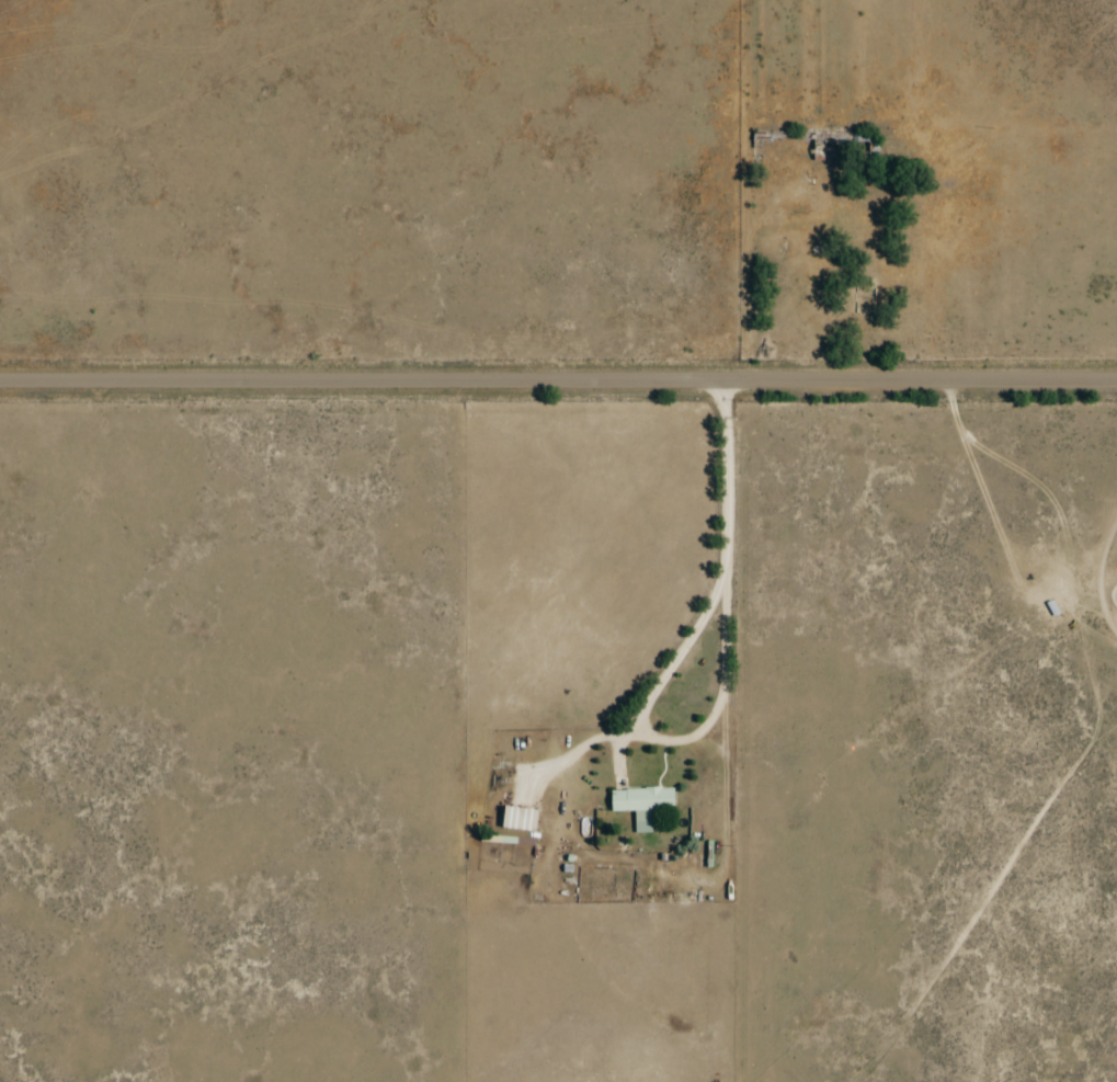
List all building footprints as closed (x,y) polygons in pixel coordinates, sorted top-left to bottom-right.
[(672,788),(609,790),(610,813),(634,812),(634,821),(651,821),(651,812),(672,811),(672,788)] [(499,829),(535,834),(538,811),(502,806),(499,829)]
